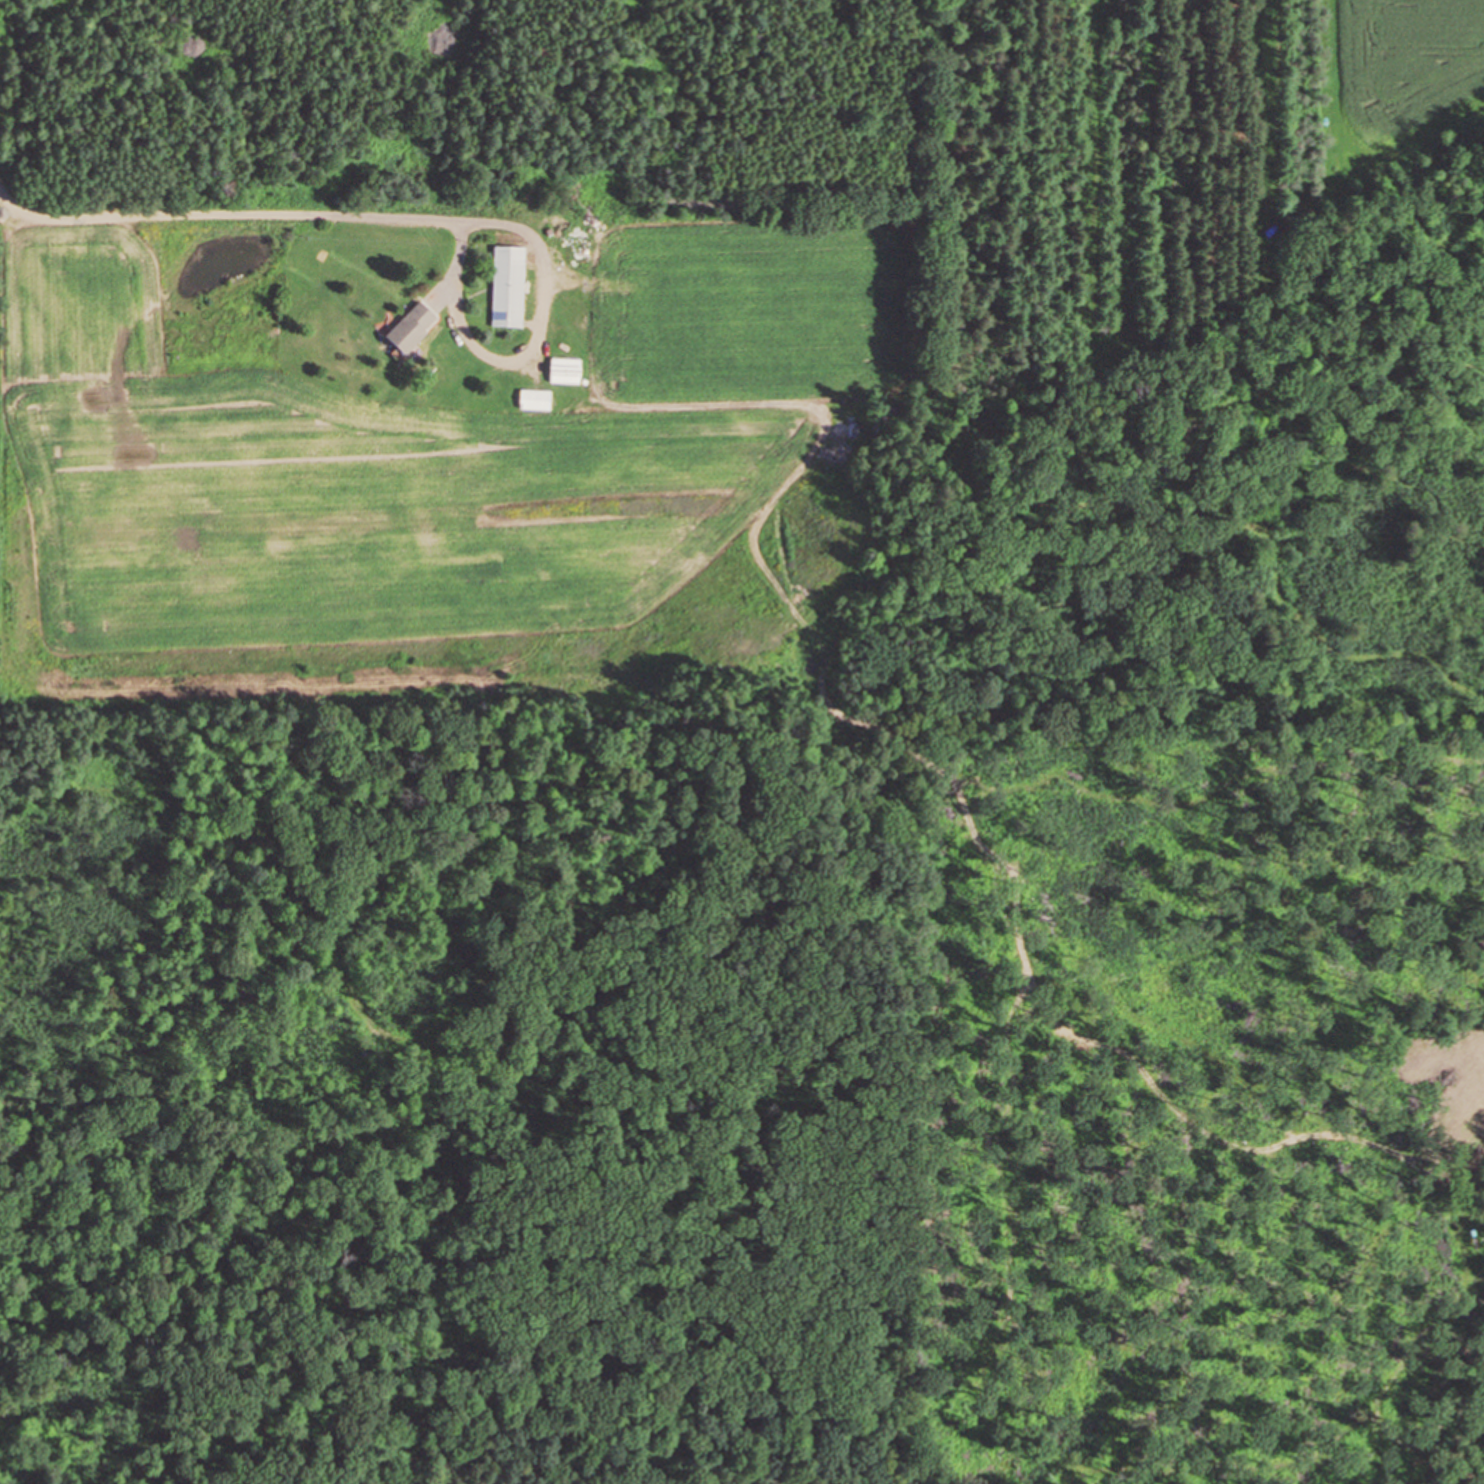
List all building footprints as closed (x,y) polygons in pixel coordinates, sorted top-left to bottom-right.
[(493,246),(491,327),(523,328),(524,247),(493,246)] [(403,355),(438,320),(419,301),(384,336),(403,355)] [(580,384),(580,358),(550,358),(550,384),(580,384)] [(551,390),(519,390),(519,410),(551,410),(551,390)]
